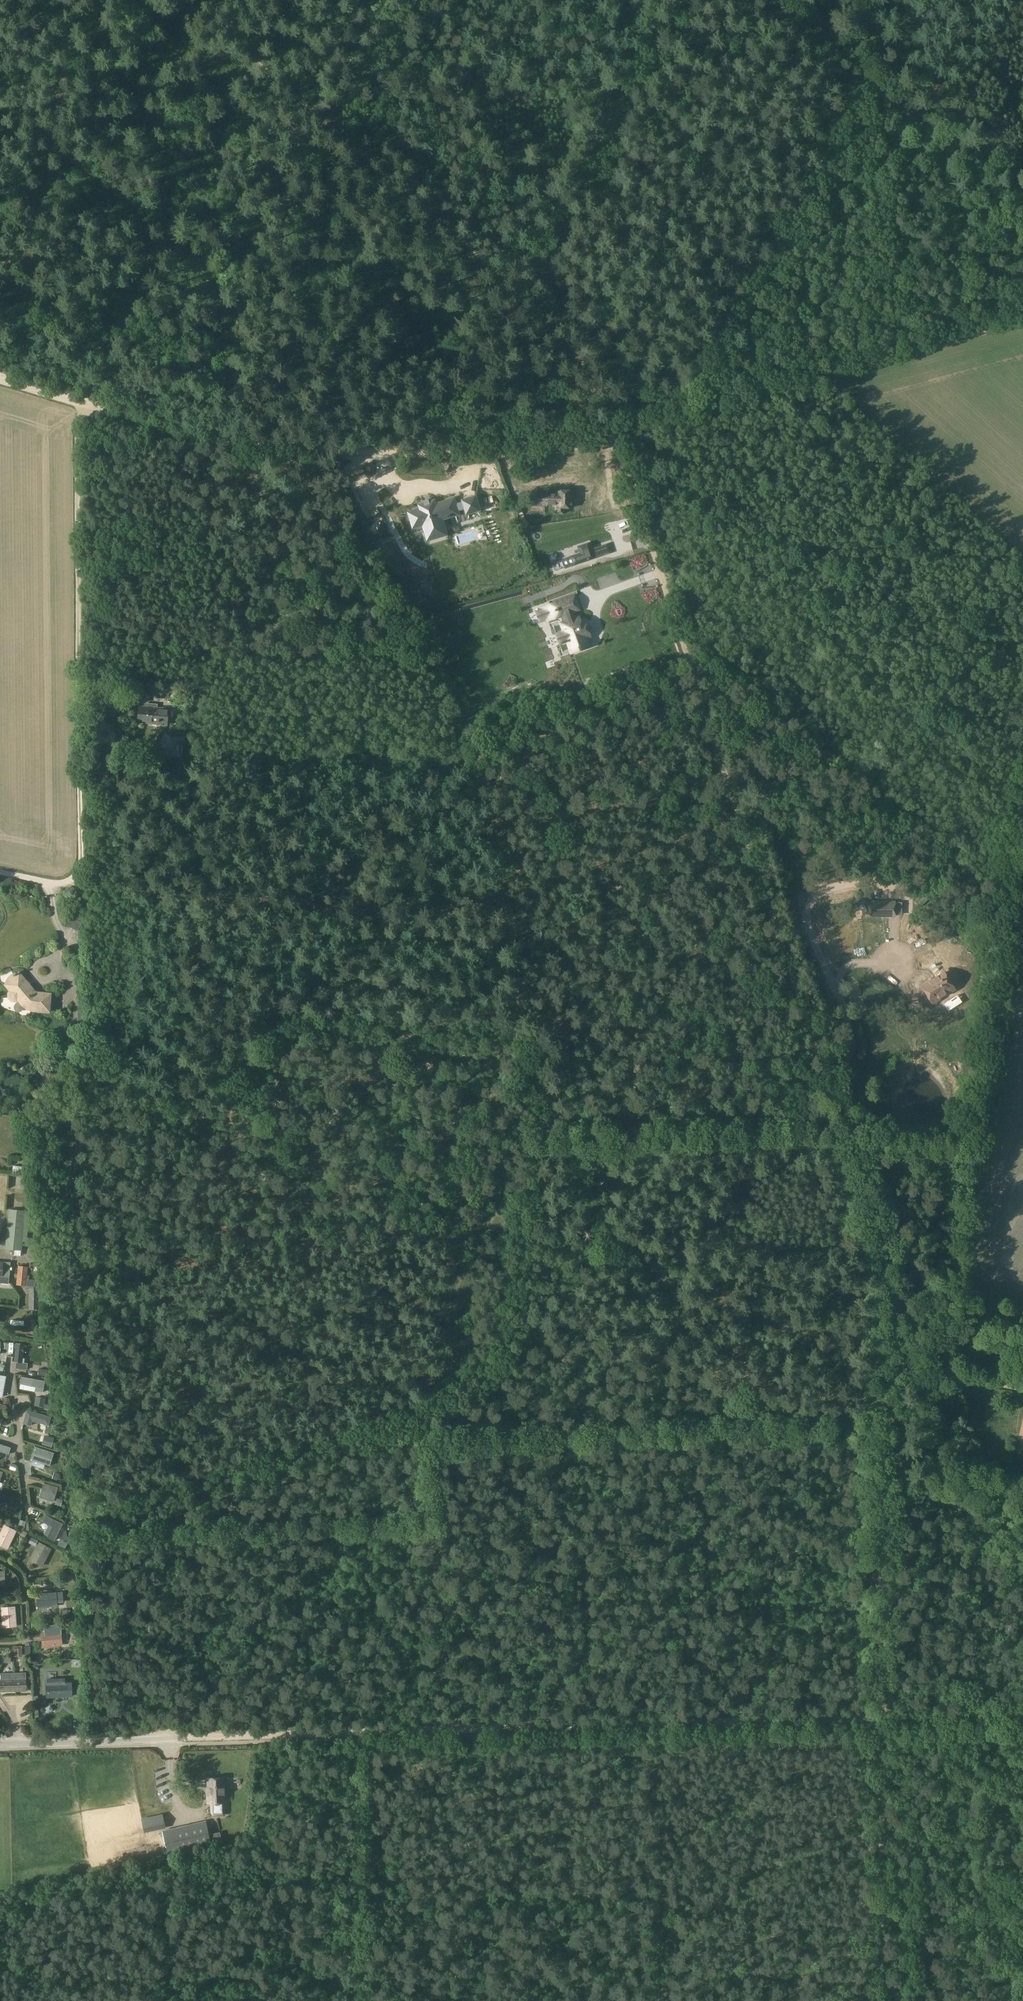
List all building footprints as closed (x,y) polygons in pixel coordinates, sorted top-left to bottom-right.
[(560,500),(550,504),(552,511),(555,519),(566,515),(568,523),(581,518),(589,516),(588,513),(593,511),(594,514),(598,512),(599,516),(614,511),(607,492),(584,501),(581,493),(570,497),(569,494),(559,497),(560,500)] [(457,513),(456,509),(463,507),(465,513),(478,508),(473,495),(461,499),(461,501),(454,504),(452,498),(434,504),(432,501),(427,502),(427,501),(422,503),(422,504),(417,506),(419,509),(407,513),(412,529),(422,525),(425,533),(443,526),(441,519),(457,513)] [(380,532),(382,538),(388,536),(387,530),(387,528),(385,524),(381,523),(378,524),(377,528),(378,532),(380,532)] [(581,554),(565,560),(567,567),(593,558),(590,551),(588,545),(579,548),(581,554)] [(421,559),(435,608),(444,605),(430,556),(421,559)] [(632,589),(624,590),(625,599),(633,598),(632,589)] [(543,608),(536,611),(539,621),(547,619),(547,621),(562,616),(564,622),(563,622),(565,630),(563,631),(566,642),(569,641),(573,652),(587,648),(585,640),(587,639),(591,638),(586,625),(582,626),(580,620),(576,621),(575,618),(573,612),(580,610),(575,596),(551,604),(543,606),(543,608)] [(168,690),(156,689),(155,698),(168,699),(168,691),(168,690)] [(145,703),(144,707),(138,707),(137,722),(141,722),(141,721),(150,721),(152,721),(151,725),(167,726),(168,713),(164,713),(164,711),(158,710),(158,708),(156,708),(157,704),(145,703)] [(172,741),(183,740),(184,740),(184,731),(172,732),(172,741)] [(923,893),(915,901),(920,906),(928,898),(923,893)] [(868,901),(868,915),(895,915),(895,901),(868,901)] [(69,926),(78,932),(85,922),(76,916),(69,926)] [(933,959),(916,958),(915,969),(930,969),(935,978),(921,987),(931,1003),(953,989),(943,972),(941,973),(938,967),(933,959)] [(31,1011),(37,1011),(48,1012),(49,995),(35,993),(18,974),(15,974),(12,975),(13,976),(9,978),(7,981),(6,984),(5,985),(10,991),(9,993),(8,995),(8,997),(9,999),(11,1000),(12,1001),(15,1001),(16,1001),(17,1000),(20,1003),(24,1007),(26,1009),(29,1010),(31,1011)] [(0,1001),(0,1013),(4,1016),(9,1007),(0,1001)] [(42,1073),(40,1084),(54,1087),(56,1076),(42,1073)] [(5,1249),(21,1251),(25,1211),(8,1209),(5,1249)] [(0,1263),(0,1284),(2,1284),(2,1277),(8,1277),(9,1263),(0,1263)] [(36,1280),(26,1279),(27,1267),(18,1266),(16,1285),(35,1287),(36,1280)] [(39,1289),(28,1289),(28,1309),(42,1309),(42,1299),(39,1299),(39,1292),(39,1289)] [(16,1344),(14,1363),(23,1364),(25,1345),(16,1344)] [(20,1377),(19,1384),(34,1387),(34,1390),(42,1392),(44,1381),(20,1377)] [(36,1400),(35,1406),(43,1408),(45,1401),(36,1400)] [(27,1411),(23,1424),(32,1426),(33,1422),(48,1426),(50,1417),(27,1411)] [(35,1429),(34,1439),(43,1440),(45,1430),(35,1429)] [(49,1436),(46,1446),(52,1448),(54,1438),(49,1436)] [(54,1453),(36,1448),(32,1460),(50,1466),(54,1453)] [(58,1488),(43,1484),(39,1498),(53,1502),(58,1488)] [(62,1525),(45,1516),(42,1523),(52,1528),(47,1537),(54,1541),(62,1525)] [(0,1537),(0,1544),(9,1548),(17,1531),(6,1526),(0,1537)] [(64,1530),(57,1546),(65,1549),(68,1544),(66,1531),(64,1530)] [(32,1538),(29,1543),(35,1546),(38,1541),(32,1538)] [(41,1544),(32,1560),(44,1566),(52,1549),(41,1544)] [(39,1608),(65,1606),(64,1593),(38,1595),(39,1608)] [(18,1626),(17,1608),(4,1609),(5,1627),(18,1626)] [(63,1620),(64,1626),(80,1624),(79,1618),(63,1620)] [(44,1627),(45,1634),(41,1634),(42,1646),(62,1644),(60,1625),(44,1627)] [(22,1649),(14,1649),(14,1657),(22,1657),(22,1649)] [(0,1681),(0,1691),(14,1691),(13,1681),(13,1673),(0,1674),(1,1681),(0,1681)] [(25,1673),(13,1673),(13,1681),(14,1691),(25,1690),(26,1690),(26,1680),(25,1673)] [(48,1680),(48,1685),(47,1685),(47,1697),(71,1697),(71,1685),(64,1685),(64,1679),(48,1680)] [(87,1705),(79,1705),(80,1713),(88,1712),(87,1705)] [(224,1778),(207,1779),(207,1787),(206,1787),(207,1803),(224,1803),(224,1778)] [(160,1817),(142,1822),(144,1833),(163,1829),(160,1817)] [(168,1855),(216,1845),(210,1820),(162,1831),(168,1855)]
